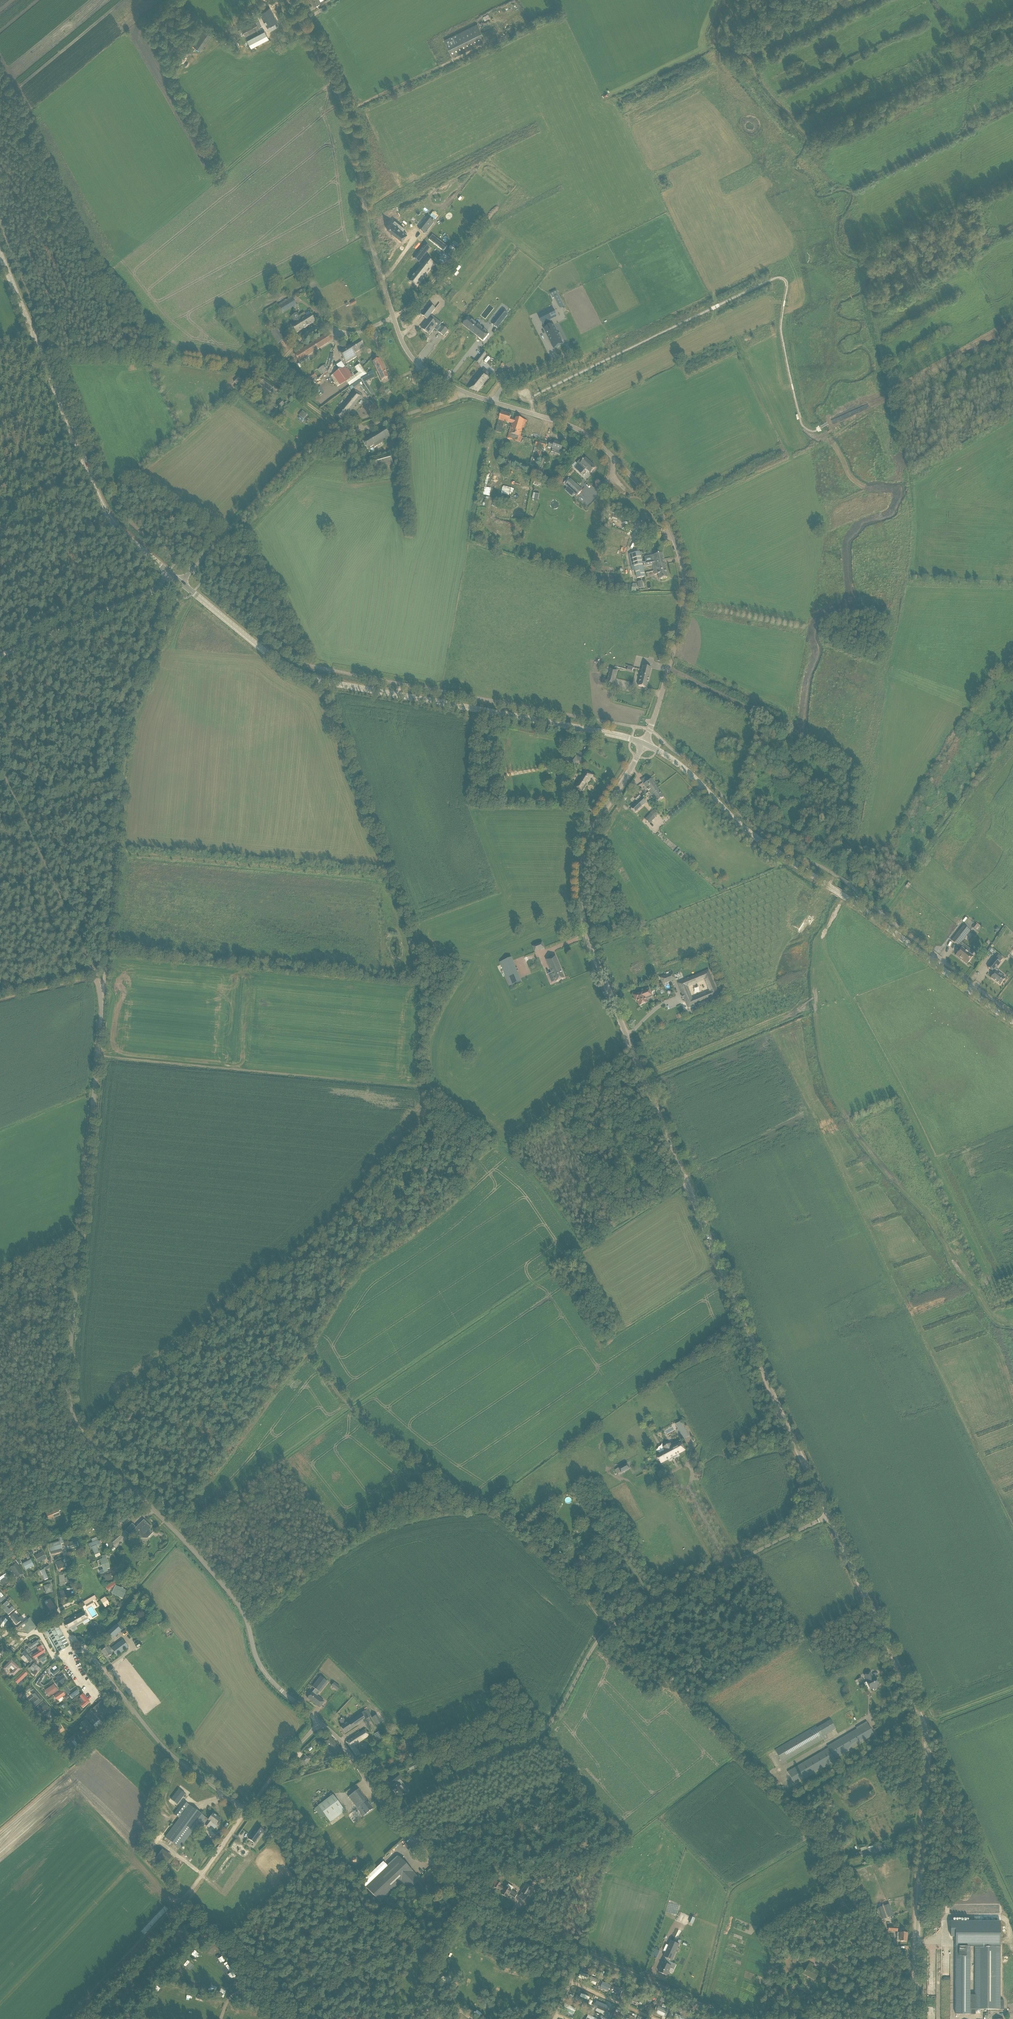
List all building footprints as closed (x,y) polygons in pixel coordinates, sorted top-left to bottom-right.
[(267,27),(277,21),(269,7),(259,13),(263,21),(265,24),(267,27)] [(255,21),(241,28),(246,36),(260,29),(257,24),(255,21)] [(444,40),(453,58),(454,58),(453,57),(486,42),(480,29),(485,27),(483,22),(444,40)] [(247,41),(251,48),(268,39),(264,31),(247,41)] [(194,37),(190,44),(200,51),(202,49),(204,50),(205,49),(203,48),(204,47),(203,47),(205,45),(194,37)] [(427,217),(418,229),(425,234),(434,222),(427,217)] [(392,222),(387,229),(401,241),(407,234),(400,229),(402,227),(398,224),(396,226),(392,222)] [(433,235),(429,240),(443,251),(447,246),(433,235)] [(425,245),(414,259),(419,262),(430,248),(425,245)] [(413,278),(410,282),(417,287),(417,288),(421,283),(420,283),(431,269),(428,267),(427,266),(424,264),(415,276),(414,275),(414,276),(415,276),(413,277),(413,278)] [(279,305),(279,306),(283,312),(286,310),(286,311),(296,305),(293,300),(295,299),(293,295),(279,303),(279,304),(278,305),(279,305)] [(429,307),(428,307),(422,315),(427,319),(434,311),(433,311),(429,307)] [(553,310),(539,317),(542,323),(543,323),(550,320),(557,316),(553,310)] [(502,312),(491,327),(496,331),(507,316),(502,312)] [(296,323),(291,326),(296,334),(315,322),(310,314),(306,316),(304,313),(298,316),(296,314),(292,316),(296,323)] [(422,329),(423,330),(429,335),(434,329),(435,329),(438,325),(430,318),(423,326),(422,329)] [(466,320),(461,327),(482,343),(487,337),(466,320)] [(553,325),(545,329),(546,332),(548,336),(553,346),(562,341),(563,341),(560,333),(558,334),(553,325)] [(438,331),(444,336),(448,331),(442,326),(438,331)] [(284,340),(276,328),(271,332),(278,344),(284,340)] [(308,355),(333,339),(329,332),(295,354),(301,363),(310,358),(308,355)] [(581,342),(585,351),(594,347),(590,338),(581,342)] [(359,341),(350,346),(355,354),(364,348),(359,341)] [(350,346),(350,345),(339,352),(346,363),(356,357),(354,354),(355,354),(350,346)] [(379,359),(372,362),(381,381),(387,378),(379,359)] [(317,369),(321,375),(328,371),(327,369),(328,368),(325,364),(317,369)] [(331,376),(337,386),(352,376),(348,369),(347,370),(345,366),(331,376)] [(366,374),(363,369),(361,367),(357,370),(358,373),(350,378),(354,383),(362,377),(366,374)] [(477,392),(489,378),(490,377),(487,374),(485,376),(482,373),(481,371),(468,388),(471,389),(477,392)] [(257,382),(276,395),(279,390),(280,390),(261,377),(257,382)] [(335,415),(342,421),(363,395),(355,389),(335,415)] [(277,410),(284,404),(281,400),(274,406),(277,410)] [(369,407),(375,415),(379,411),(373,404),(369,407)] [(511,423),(507,439),(521,443),(527,421),(516,418),(515,419),(510,418),(511,415),(501,412),(495,432),(501,434),(504,422),(508,423),(511,423)] [(362,441),(367,449),(373,445),(374,446),(390,436),(385,428),(362,441)] [(552,449),(561,452),(563,444),(555,441),(554,444),(550,442),(548,447),(552,448),(552,449)] [(530,465),(537,467),(540,455),(542,448),(539,447),(539,448),(534,447),(530,465)] [(369,459),(372,474),(394,468),(390,454),(369,459)] [(535,472),(544,475),(546,469),(543,468),(545,460),(540,458),(535,472)] [(578,465),(575,468),(581,474),(586,469),(591,473),(595,468),(591,464),(585,459),(583,461),(582,459),(579,462),(577,464),(578,465)] [(570,480),(569,479),(564,484),(577,496),(582,490),(571,479),(570,480)] [(503,485),(501,493),(510,494),(511,486),(503,485)] [(633,553),(629,554),(632,569),(634,569),(635,568),(643,567),(641,555),(642,555),(643,555),(642,552),(641,552),(640,552),(634,553),(633,553)] [(658,574),(659,579),(668,578),(663,553),(651,556),(652,560),(646,561),(647,566),(653,565),(655,575),(658,574)] [(635,568),(634,569),(637,579),(645,577),(643,567),(635,568)] [(638,686),(647,688),(651,668),(643,666),(641,675),(640,675),(639,680),(640,680),(638,686)] [(606,683),(613,685),(617,670),(610,668),(606,683)] [(569,762),(574,765),(577,761),(581,763),(584,758),(575,752),(572,755),(573,756),(569,762)] [(575,787),(582,792),(593,775),(585,770),(575,787)] [(655,798),(657,802),(664,797),(651,779),(650,780),(647,776),(641,780),(654,799),(655,798)] [(642,798),(631,808),(635,813),(640,808),(646,802),(642,798)] [(653,811),(645,820),(649,824),(657,815),(653,811)] [(955,937),(952,941),(956,944),(962,948),(956,955),(967,964),(971,960),(973,957),(972,956),(965,950),(968,947),(964,944),(961,942),(966,935),(970,930),(963,925),(960,930),(955,937)] [(544,948),(542,942),(532,946),(534,952),(544,948)] [(561,969),(556,956),(546,960),(551,973),(552,972),(552,974),(548,975),(550,980),(554,978),(556,982),(564,978),(560,969),(561,969)] [(991,963),(988,967),(994,972),(994,971),(995,972),(991,978),(1000,985),(1003,981),(1005,978),(997,972),(998,971),(995,968),(1000,962),(995,958),(991,963)] [(516,969),(505,974),(510,986),(521,981),(516,969)] [(719,995),(709,969),(677,983),(682,995),(681,995),(683,999),(684,999),(688,1009),(719,995)] [(673,972),(662,977),(664,984),(676,979),(673,972)] [(633,995),(635,999),(636,998),(639,1006),(644,1004),(643,1002),(647,1001),(646,996),(652,994),(650,989),(644,991),(633,995)] [(685,1450),(680,1441),(671,1445),(670,1444),(664,1447),(666,1451),(657,1456),(658,1458),(659,1460),(661,1463),(685,1450)] [(618,1468),(621,1473),(630,1468),(627,1463),(618,1468)] [(50,1513),(46,1514),(48,1518),(53,1516),(53,1518),(60,1515),(58,1511),(63,1510),(61,1507),(49,1512),(50,1513)] [(129,1527),(125,1531),(129,1535),(133,1531),(140,1538),(146,1533),(149,1536),(153,1533),(150,1530),(148,1528),(150,1526),(144,1519),(136,1527),(132,1524),(129,1527)] [(118,1534),(110,1541),(113,1545),(121,1537),(118,1534)] [(67,1541),(68,1548),(78,1547),(77,1539),(67,1541)] [(92,1542),(89,1543),(94,1555),(96,1557),(101,1555),(99,1552),(97,1546),(100,1544),(99,1541),(98,1539),(98,1540),(92,1542)] [(59,1541),(48,1545),(51,1554),(62,1551),(59,1541)] [(46,1559),(42,1552),(34,1557),(38,1563),(46,1559)] [(110,1568),(105,1554),(101,1556),(102,1558),(99,1559),(104,1573),(108,1571),(107,1569),(110,1568)] [(572,1563),(573,1565),(570,1567),(576,1578),(579,1576),(578,1574),(579,1573),(577,1570),(584,1566),(579,1558),(572,1563)] [(63,1559),(56,1562),(58,1569),(59,1569),(59,1570),(62,1569),(62,1568),(66,1567),(63,1559)] [(25,1571),(34,1566),(30,1560),(22,1564),(25,1571)] [(23,1573),(16,1563),(14,1561),(11,1562),(13,1565),(10,1567),(17,1578),(23,1573)] [(0,1581),(0,1583),(2,1585),(11,1579),(9,1575),(7,1574),(4,1576),(5,1578),(0,1581)] [(112,1580),(111,1574),(103,1576),(105,1582),(112,1580)] [(67,1583),(67,1578),(64,1578),(64,1575),(58,1575),(60,1586),(65,1586),(65,1583),(67,1583)] [(53,1591),(51,1583),(43,1586),(46,1593),(53,1591)] [(122,1598),(126,1590),(115,1585),(112,1593),(122,1598)] [(70,1597),(69,1590),(59,1591),(60,1598),(70,1597)] [(95,1596),(83,1602),(85,1605),(93,1601),(97,1608),(99,1606),(95,1599),(97,1599),(95,1596)] [(105,1596),(100,1600),(105,1607),(110,1604),(105,1596)] [(56,1607),(50,1599),(48,1601),(47,1600),(45,1601),(45,1602),(50,1611),(56,1607)] [(7,1601),(1,1607),(8,1615),(14,1609),(12,1607),(9,1609),(6,1606),(9,1603),(7,1601)] [(69,1618),(62,1622),(68,1631),(83,1621),(85,1624),(90,1621),(88,1619),(86,1614),(84,1611),(70,1619),(69,1618)] [(19,1622),(14,1615),(9,1618),(15,1625),(19,1622)] [(36,1626),(33,1623),(31,1624),(29,1621),(31,1619),(29,1617),(20,1624),(27,1633),(36,1626)] [(107,1633),(112,1639),(124,1628),(119,1622),(107,1633)] [(43,1629),(57,1654),(65,1649),(58,1637),(63,1634),(58,1625),(53,1628),(51,1625),(43,1629)] [(121,1653),(128,1647),(123,1640),(111,1648),(111,1649),(109,1651),(107,1647),(101,1652),(106,1659),(112,1654),(111,1653),(113,1652),(117,1656),(121,1653)] [(30,1643),(27,1646),(30,1651),(39,1645),(37,1641),(31,1645),(30,1643)] [(37,1648),(39,1650),(32,1655),(34,1659),(45,1652),(41,1645),(37,1648)] [(24,1651),(22,1654),(28,1660),(28,1661),(30,1663),(33,1660),(24,1651)] [(21,1668),(11,1659),(2,1668),(6,1671),(11,1666),(15,1669),(10,1673),(14,1676),(21,1668)] [(36,1661),(32,1666),(36,1669),(32,1674),(35,1676),(41,1669),(36,1665),(37,1664),(36,1661)] [(25,1671),(14,1680),(18,1684),(21,1681),(28,1674),(25,1671)] [(870,1690),(873,1689),(874,1690),(877,1688),(877,1687),(879,1685),(876,1677),(874,1679),(871,1672),(864,1675),(867,1681),(866,1681),(870,1690)] [(41,1675),(36,1684),(41,1687),(43,1685),(40,1683),(44,1677),(41,1675)] [(312,1692),(307,1698),(319,1708),(324,1702),(317,1696),(320,1692),(319,1691),(326,1681),(321,1676),(312,1687),(315,1689),(312,1692)] [(66,1681),(62,1677),(54,1683),(58,1687),(66,1681)] [(49,1697),(58,1691),(54,1685),(45,1691),(49,1697)] [(72,1698),(80,1693),(77,1690),(69,1695),(72,1698)] [(34,1697),(29,1701),(30,1702),(34,1707),(43,1700),(35,1691),(32,1694),(34,1697)] [(58,1700),(65,1695),(62,1691),(55,1696),(58,1700)] [(343,1693),(334,1703),(339,1708),(349,1699),(343,1693)] [(90,1702),(83,1694),(80,1697),(84,1702),(80,1705),(83,1708),(90,1702)] [(107,1707),(101,1701),(92,1709),(97,1715),(107,1707)] [(48,1708),(43,1702),(36,1708),(41,1713),(44,1710),(45,1711),(48,1708)] [(69,1716),(77,1709),(72,1703),(64,1709),(69,1716)] [(56,1718),(50,1711),(45,1716),(51,1722),(56,1718)] [(343,1718),(339,1721),(342,1726),(340,1727),(345,1733),(365,1720),(362,1715),(362,1714),(349,1722),(349,1721),(346,1723),(343,1718)] [(98,1721),(93,1716),(91,1718),(89,1715),(86,1717),(93,1726),(98,1721)] [(372,1718),(377,1725),(381,1722),(376,1715),(372,1718)] [(93,1727),(86,1719),(80,1724),(87,1733),(93,1727)] [(828,1748),(788,1772),(795,1785),(836,1761),(835,1759),(865,1741),(866,1744),(877,1738),(875,1735),(867,1723),(867,1721),(856,1728),(857,1729),(827,1746),(828,1748)] [(62,1729),(59,1724),(52,1728),(51,1730),(51,1732),(52,1733),(53,1733),(55,1734),(62,1729)] [(816,1726),(775,1750),(782,1763),(823,1739),(824,1740),(827,1738),(826,1735),(822,1737),(817,1728),(816,1726)] [(346,1741),(357,1756),(360,1754),(357,1750),(354,1746),(368,1734),(364,1729),(346,1741)] [(373,1734),(377,1741),(382,1738),(378,1731),(373,1734)] [(65,1741),(63,1743),(70,1752),(72,1750),(76,1747),(72,1742),(76,1739),(73,1735),(65,1741)] [(403,1743),(405,1750),(413,1748),(410,1738),(406,1739),(407,1742),(403,1743)] [(306,1755),(301,1761),(305,1765),(310,1759),(306,1755)] [(400,1798),(406,1793),(402,1787),(403,1786),(398,1780),(401,1778),(397,1773),(391,1778),(395,1783),(391,1786),(393,1789),(392,1789),(400,1798)] [(179,1789),(171,1800),(177,1804),(185,1794),(179,1789)] [(354,1792),(348,1796),(357,1809),(361,1806),(362,1809),(359,1811),(363,1816),(369,1812),(373,1809),(358,1789),(354,1792)] [(318,1805),(330,1822),(345,1811),(332,1794),(318,1805)] [(179,1818),(165,1837),(180,1848),(200,1821),(209,1828),(212,1823),(215,1825),(220,1819),(213,1814),(209,1820),(184,1801),(174,1814),(179,1818)] [(248,1839),(254,1843),(263,1830),(258,1826),(248,1839)] [(367,1857),(378,1848),(374,1843),(363,1852),(367,1857)] [(889,1849),(887,1844),(874,1848),(875,1853),(884,1850),(889,1849)] [(157,1857),(164,1862),(168,1856),(166,1854),(167,1853),(162,1850),(157,1857)] [(859,1856),(859,1858),(868,1855),(867,1850),(857,1852),(858,1857),(859,1856)] [(420,1879),(413,1872),(398,1856),(366,1887),(380,1902),(400,1883),(407,1891),(411,1887),(415,1892),(417,1891),(421,1895),(422,1894),(426,1899),(431,1894),(435,1891),(431,1887),(432,1886),(429,1883),(424,1887),(418,1881),(420,1879)] [(495,1880),(492,1885),(498,1889),(498,1888),(503,1891),(501,1894),(507,1897),(509,1895),(515,1898),(517,1894),(506,1887),(505,1888),(500,1885),(501,1884),(495,1880)] [(528,1896),(533,1888),(526,1884),(521,1892),(528,1896)] [(835,1906),(834,1907),(836,1911),(842,1906),(840,1904),(843,1902),(840,1898),(837,1900),(835,1898),(832,1900),(835,1906)] [(885,1907),(888,1917),(890,1917),(893,1916),(893,1914),(890,1906),(890,1905),(890,1904),(884,1906),(885,1907)] [(882,1907),(878,1908),(882,1919),(886,1918),(883,1907),(882,1907)] [(951,1921),(951,1937),(956,1937),(956,2014),(975,2014),(975,2009),(975,1995),(970,1995),(971,1947),(975,1947),(1001,1947),(1001,1921),(951,1921)] [(897,1937),(897,1941),(907,1942),(908,1933),(897,1932),(897,1937)] [(664,1962),(663,1962),(659,1972),(667,1976),(672,1966),(669,1965),(671,1960),(672,1961),(679,1945),(671,1941),(664,1957),(666,1958),(664,1962)] [(975,1995),(975,2009),(1004,2009),(1004,2000),(1000,2000),(1001,1947),(975,1947),(975,1995)] [(804,1973),(815,1980),(819,1972),(810,1967),(812,1965),(809,1963),(804,1973)] [(826,1976),(834,1980),(837,1974),(829,1970),(826,1976)] [(591,1976),(588,1982),(598,1986),(600,1980),(591,1976)] [(603,1982),(600,1987),(608,1991),(611,1985),(603,1982)] [(613,1987),(612,1989),(616,1991),(616,1993),(618,1994),(617,1996),(619,1997),(622,1991),(613,1987)] [(631,1999),(633,1992),(624,1990),(622,1997),(631,1999)] [(204,1994),(195,1992),(194,1998),(203,2000),(204,1994)] [(595,2003),(594,2007),(607,2012),(608,2009),(595,2003)] [(625,2014),(616,2010),(613,2015),(622,2018),(623,2018),(625,2014)]
